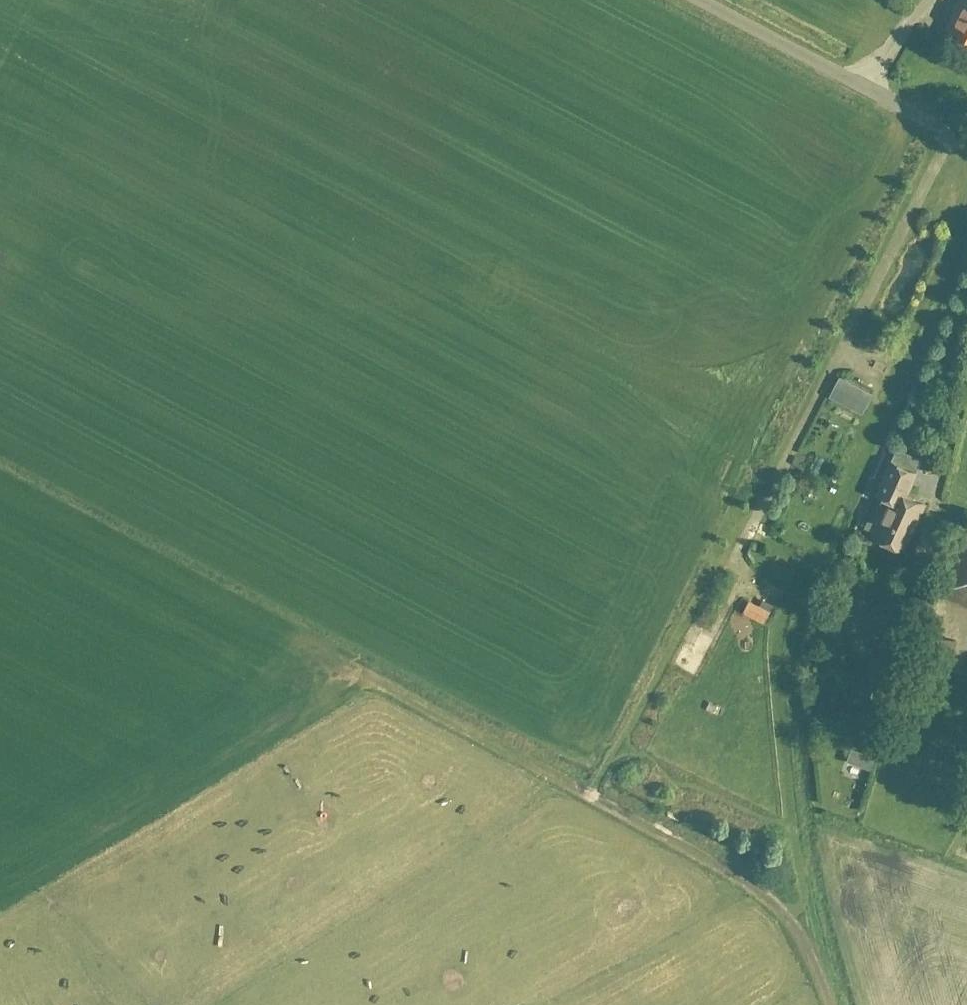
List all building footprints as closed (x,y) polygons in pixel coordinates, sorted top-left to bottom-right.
[(945,28),(966,39),(966,0),(959,0),(945,28)] [(839,378),(830,393),(862,410),(870,394),(839,378)] [(916,525),(924,506),(906,497),(916,474),(889,462),(874,494),(889,501),(872,538),(902,551),(914,524),(916,525)] [(964,523),(931,593),(966,609),(966,524),(964,523)] [(759,606),(753,618),(763,623),(769,612),(759,606)]
